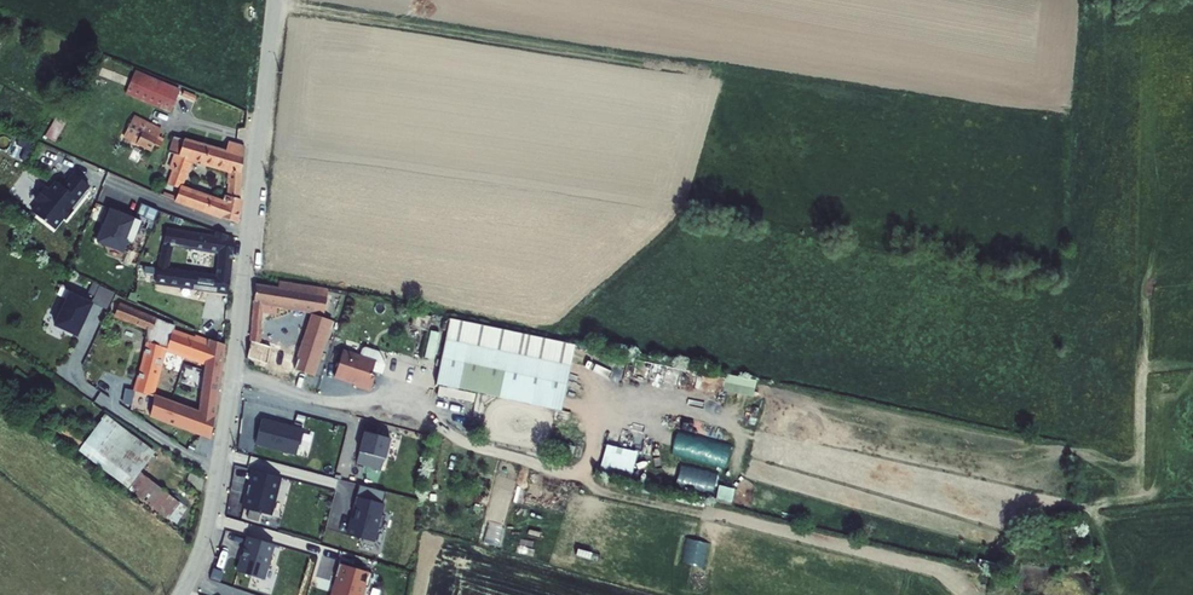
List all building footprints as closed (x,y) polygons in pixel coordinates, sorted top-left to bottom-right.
[(179,84),(144,71),(136,93),(171,106),(179,84)] [(156,120),(135,112),(126,136),(147,144),(156,120)] [(230,153),(171,133),(167,147),(176,150),(168,180),(179,184),(175,199),(236,219),(242,148),(230,144),(230,153)] [(87,183),(73,172),(62,186),(55,181),(48,190),(43,186),(34,198),(39,202),(32,211),(53,228),(62,216),(66,218),(72,210),(67,206),(74,196),(76,198),(87,183)] [(154,217),(157,208),(142,204),(139,213),(154,217)] [(140,219),(108,208),(96,241),(122,251),(127,238),(132,240),(140,219)] [(212,233),(167,227),(158,265),(168,266),(173,243),(217,249),(215,264),(232,266),(235,237),(225,236),(225,231),(213,227),(212,233)] [(232,266),(215,264),(215,271),(217,272),(232,274),(232,266)] [(158,265),(156,265),(154,282),(230,290),(232,274),(217,272),(215,271),(168,266),(158,265)] [(329,289),(275,282),(274,288),(257,285),(247,360),(291,375),(293,369),(311,375),(329,320),(311,314),(297,356),(259,343),(262,313),(274,314),(275,306),(326,312),(329,289)] [(94,301),(110,308),(117,291),(101,284),(94,301)] [(62,287),(60,293),(65,296),(52,324),(78,336),(94,301),(62,287)] [(118,307),(116,317),(133,319),(149,328),(148,339),(124,404),(208,433),(226,340),(208,332),(207,340),(185,332),(187,327),(172,322),(173,322),(138,310),(118,307)] [(439,383),(563,410),(578,345),(453,318),(439,383)] [(379,353),(366,348),(363,350),(360,358),(343,351),(334,377),(345,381),(347,381),(348,379),(355,381),(353,386),(366,390),(369,388),(371,382),(370,379),(372,373),(379,353)] [(386,367),(379,353),(372,373),(382,376),(386,367)] [(441,384),(439,393),(475,401),(477,393),(441,384)] [(153,454),(102,416),(76,450),(169,519),(180,504),(138,473),(153,454)] [(260,420),(254,445),(295,456),(301,430),(260,420)] [(727,465),(732,440),(678,429),(673,455),(727,465)] [(388,438),(362,432),(357,452),(383,459),(388,438)] [(607,442),(601,469),(632,476),(638,450),(607,442)] [(710,495),(717,472),(682,462),(675,485),(710,495)] [(269,516),(278,478),(252,471),(248,486),(247,485),(244,495),(246,496),(242,509),(269,516)] [(717,497),(732,501),(735,488),(720,484),(717,497)] [(378,515),(381,504),(354,497),(351,509),(354,510),(347,535),(372,542),(375,528),(380,530),(384,516),(378,515)] [(490,523),(486,540),(501,544),(504,526),(490,523)] [(269,556),(273,545),(245,537),(242,549),(243,549),(236,573),(262,580),(266,567),(268,568),(271,557),(269,556)] [(371,574),(338,564),(334,578),(337,579),(332,594),(361,594),(363,587),(367,588),(371,574)]
